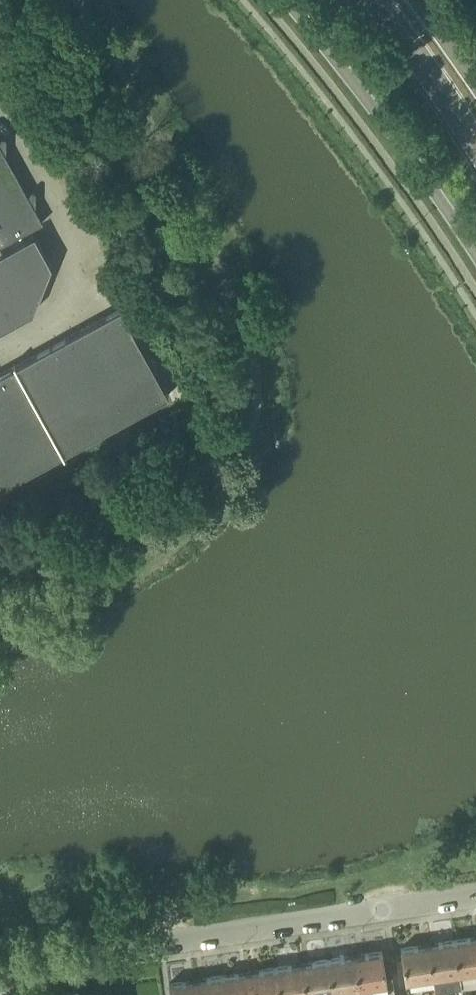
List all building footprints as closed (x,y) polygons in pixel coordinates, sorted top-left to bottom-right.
[(27,194),(5,154),(6,140),(1,140),(0,140),(0,209),(27,194)] [(43,222),(42,221),(35,208),(35,193),(30,193),(27,194),(0,209),(0,246),(43,222)] [(14,322),(33,312),(52,265),(34,234),(3,251),(0,253),(0,295),(14,322)] [(14,322),(0,295),(0,330),(14,322)] [(121,308),(85,327),(134,415),(169,395),(121,308)] [(85,327),(50,346),(98,434),(134,415),(85,327)] [(16,365),(14,363),(65,455),(64,453),(98,434),(50,346),(16,365)] [(28,472),(63,453),(64,456),(65,455),(14,363),(15,366),(0,374),(0,420),(28,472)] [(28,472),(0,420),(0,488),(28,472)] [(455,939),(460,973),(475,970),(475,936),(455,939)] [(428,943),(433,977),(435,992),(462,988),(459,973),(460,973),(455,939),(428,943)] [(433,977),(428,943),(401,948),(406,981),(433,977)] [(382,951),(354,955),(360,994),(388,994),(382,951)] [(334,992),(349,990),(349,994),(360,994),(354,955),(329,959),(334,992)] [(318,994),(334,992),(329,959),(302,963),(307,994),(318,994)] [(302,963),(275,967),(280,994),(307,994),(302,963)] [(249,971),(252,994),(280,994),(275,967),(249,971)] [(222,975),(225,994),(252,994),(249,971),(222,975)] [(196,979),(198,994),(225,994),(222,975),(196,979)] [(171,994),(198,994),(196,979),(169,983),(171,994)]
